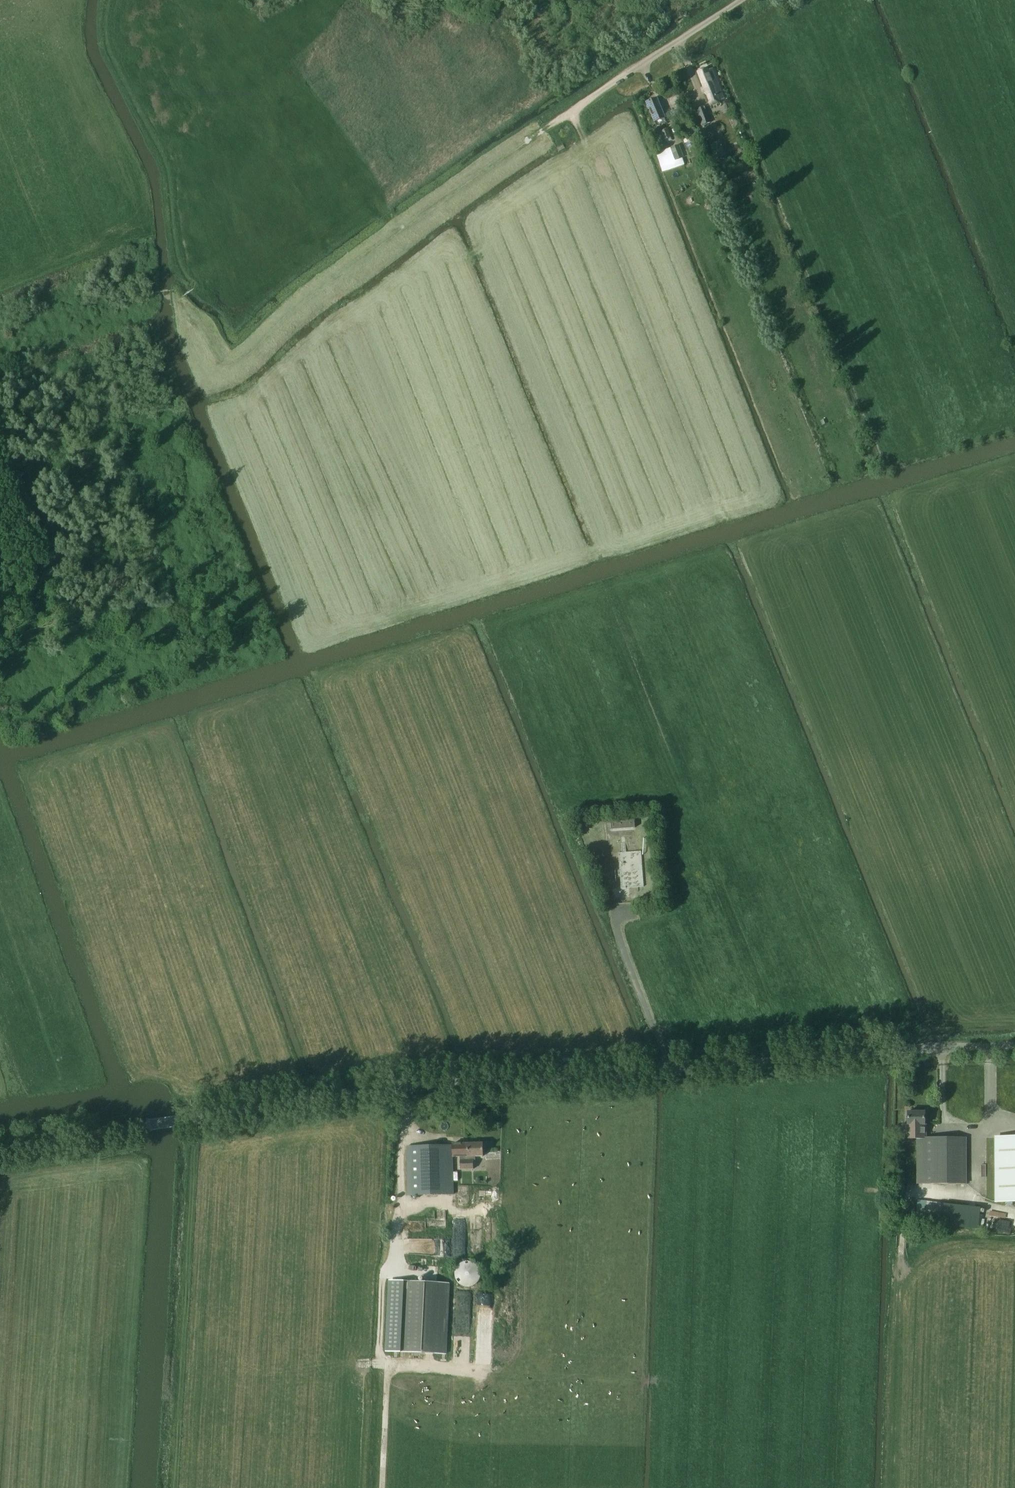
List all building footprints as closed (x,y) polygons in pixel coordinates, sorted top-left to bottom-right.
[(724,99),(717,80),(712,69),(708,71),(707,69),(697,72),(710,106),(720,102),(720,101),(724,99)] [(666,123),(664,118),(656,99),(647,103),(655,122),(657,127),(666,123)] [(702,126),(711,123),(705,107),(696,111),(702,126)] [(707,139),(713,137),(709,126),(703,129),(707,139)] [(663,140),(670,138),(668,130),(661,132),(663,140)] [(685,164),(683,158),(678,145),(671,148),(656,153),(663,172),(685,164)] [(716,160),(726,156),(722,145),(712,149),(716,160)] [(635,818),(611,820),(611,830),(635,828),(635,818)] [(620,852),(621,887),(644,886),(643,851),(620,852)] [(926,1125),(924,1125),(924,1112),(907,1112),(907,1125),(903,1125),(903,1137),(916,1137),(916,1184),(967,1184),(966,1137),(926,1137),(926,1125)] [(996,1137),(996,1201),(1014,1201),(1014,1137),(996,1137)] [(475,1161),(475,1157),(483,1156),(483,1143),(467,1144),(452,1145),(407,1146),(408,1196),(454,1195),(452,1156),(459,1156),(460,1170),(473,1170),(473,1161),(475,1161)] [(915,1220),(980,1226),(983,1206),(917,1200),(915,1220)] [(448,1228),(448,1210),(435,1211),(435,1218),(425,1218),(426,1228),(448,1228)] [(1009,1235),(1014,1219),(997,1214),(992,1230),(1009,1235)] [(455,1271),(455,1276),(456,1280),(459,1284),(462,1286),(467,1287),(471,1287),(475,1285),(478,1281),(480,1277),(480,1273),(479,1268),(476,1265),(473,1263),(468,1262),(464,1262),(460,1264),(457,1267),(455,1271)] [(403,1281),(399,1352),(445,1354),(448,1283),(403,1281)]
